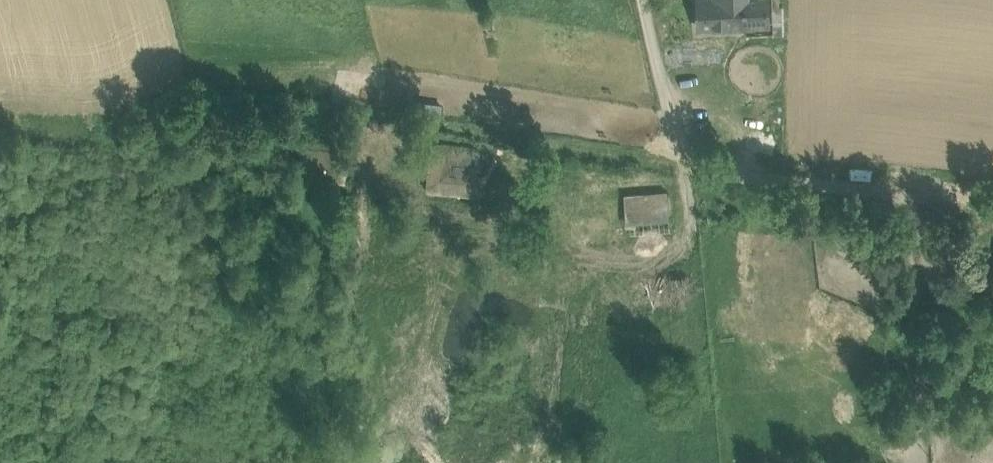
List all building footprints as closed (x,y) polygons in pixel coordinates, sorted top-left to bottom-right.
[(699,27),(769,24),(768,0),(698,0),(699,27)] [(782,6),(772,7),(773,34),(783,34),(782,6)] [(441,106),(409,102),(408,112),(440,117),(441,106)] [(439,135),(426,133),(425,143),(433,143),(437,144),(438,144),(439,135)] [(243,136),(228,135),(227,146),(241,148),(243,136)] [(425,143),(422,142),(420,159),(431,160),(433,143),(425,143)] [(476,149),(466,147),(466,154),(475,154),(472,183),(441,180),(444,155),(436,154),(437,144),(433,143),(431,160),(428,190),(477,195),(483,191),(477,187),(480,155),(476,149)] [(438,144),(437,144),(436,154),(444,155),(441,180),(472,183),(475,154),(466,154),(466,147),(438,144)] [(668,195),(628,199),(629,219),(669,216),(668,195)] [(533,268),(528,269),(525,271),(523,274),(523,278),(524,282),(527,285),(536,284),(539,282),(540,279),(539,273),(537,270),(533,268)] [(538,286),(525,287),(527,302),(540,300),(538,286)]
